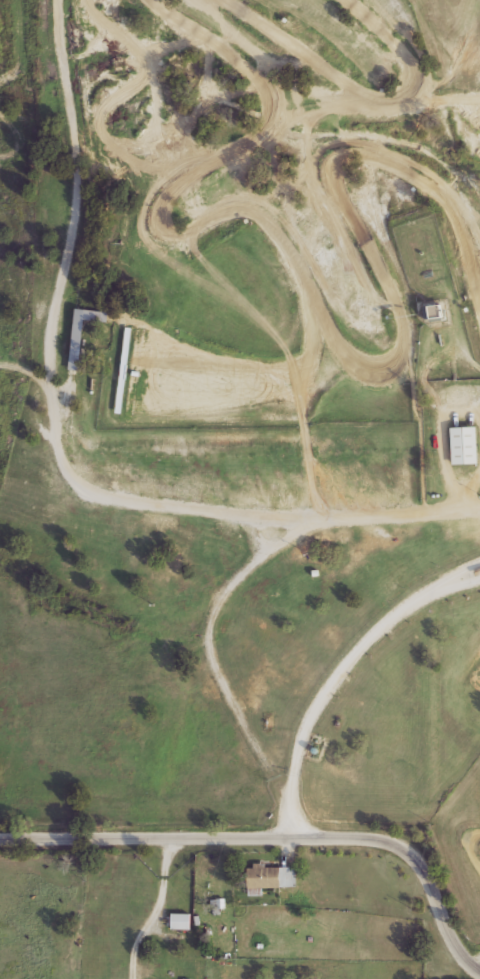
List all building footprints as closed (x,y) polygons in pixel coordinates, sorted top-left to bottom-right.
[(422,304),(444,304),(444,317),(422,317),(422,304)] [(76,307),(109,311),(108,322),(85,319),(79,370),(69,369),(76,307)] [(452,463),(452,426),(477,426),(477,463),(452,463)] [(296,887),(248,887),(248,865),(296,865),(296,887)] [(191,913),(191,929),(173,929),(173,912),(191,913)]
